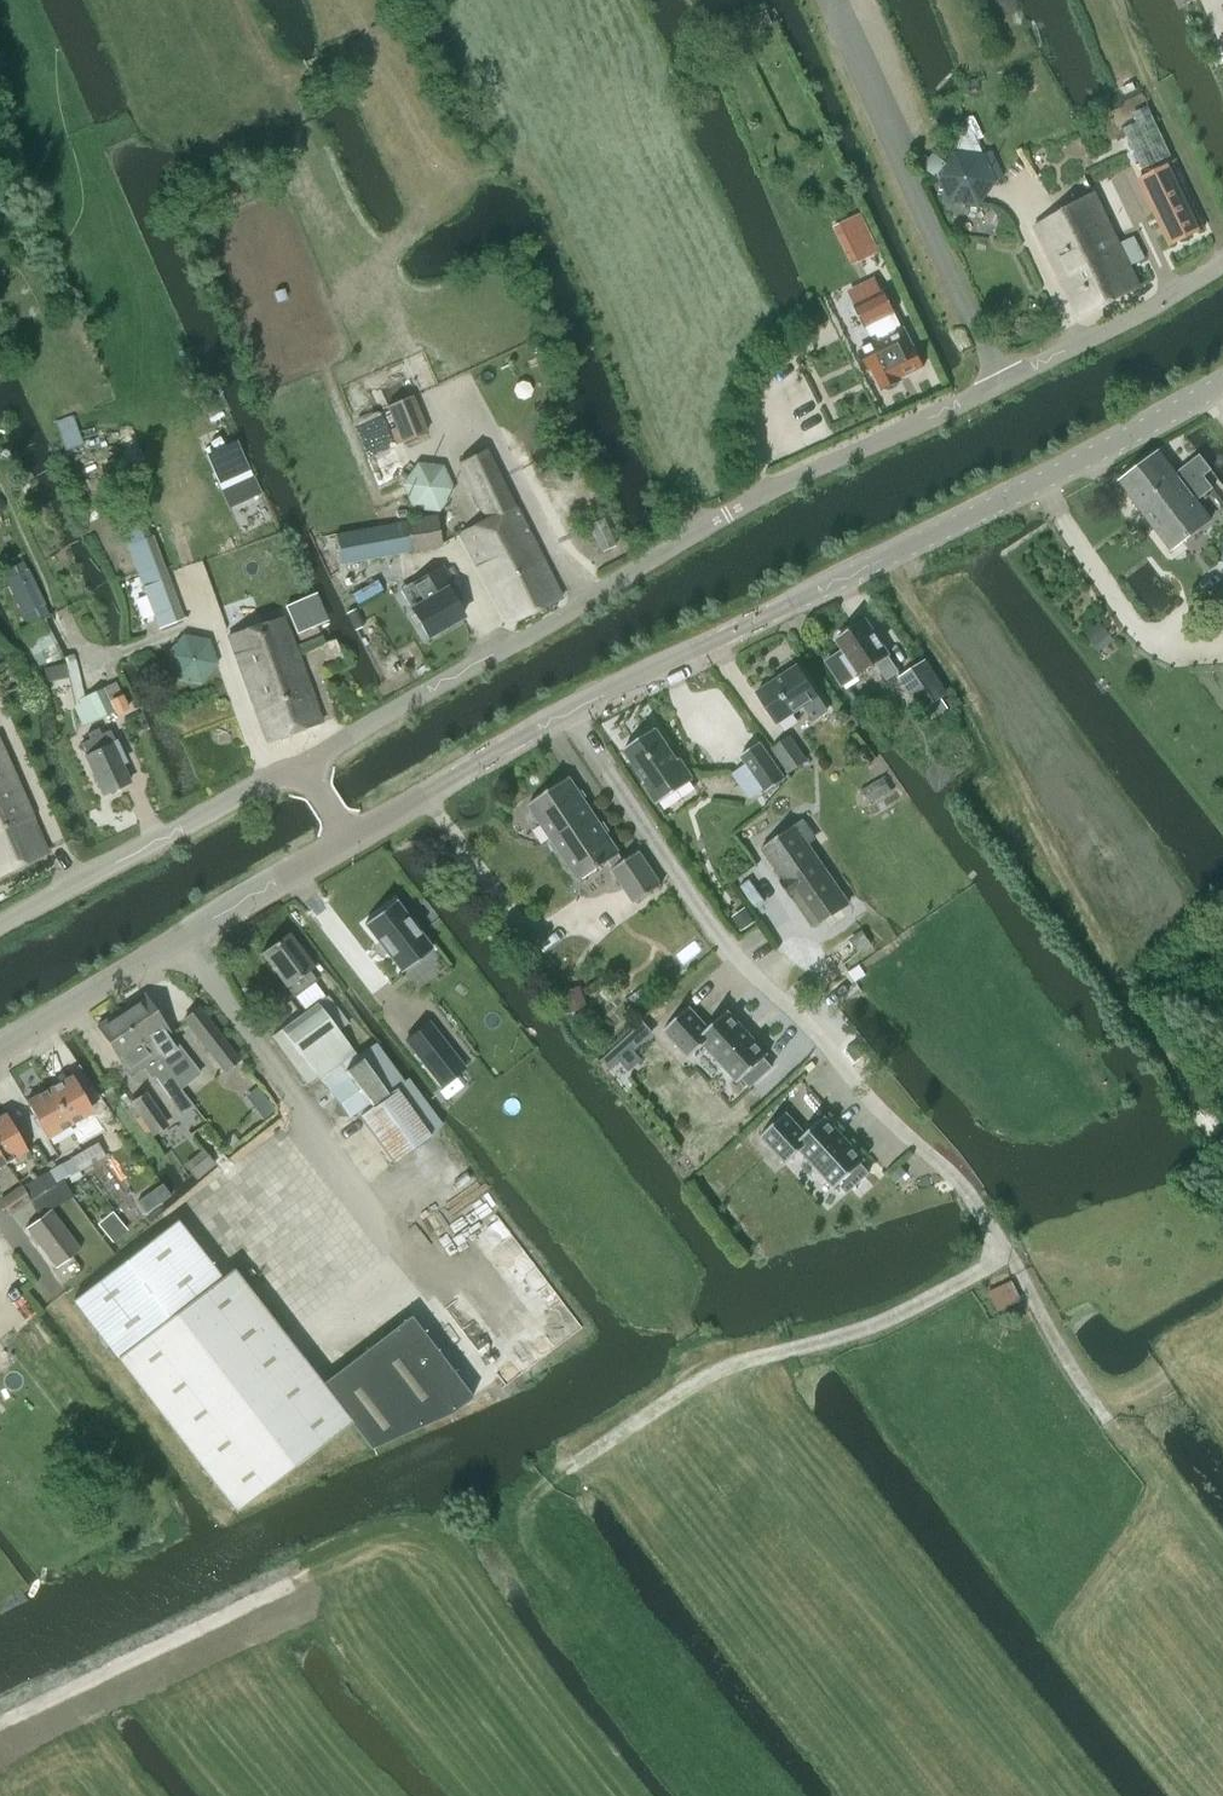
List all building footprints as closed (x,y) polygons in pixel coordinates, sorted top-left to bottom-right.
[(766,11),(748,19),(754,32),(772,24),(766,11)] [(1148,108),(1135,114),(1139,123),(1152,117),(1148,108)] [(1139,123),(1124,130),(1142,169),(1170,156),(1152,117),(1139,123)] [(934,154),(924,168),(941,180),(951,202),(979,205),(996,181),(1004,178),(992,152),(984,155),(983,155),(959,153),(956,153),(947,164),(934,154)] [(1162,169),(1140,179),(1146,192),(1170,242),(1205,226),(1175,162),(1162,169)] [(1056,272),(1117,242),(1093,194),(1033,227),(1056,272)] [(856,254),(876,244),(861,213),(841,223),(856,254)] [(1117,242),(1056,272),(1078,317),(1139,287),(1128,266),(1144,258),(1136,241),(1120,249),(1117,242)] [(892,312),(894,312),(878,281),(848,296),(864,327),(865,326),(874,345),(859,352),(868,372),(871,371),(881,391),(883,390),(890,391),(895,389),(899,383),(901,381),(900,379),(924,367),(914,347),(912,348),(903,329),(901,330),(892,312)] [(401,443),(428,433),(413,395),(386,406),(401,443)] [(70,416),(53,422),(55,425),(63,451),(80,446),(71,419),(70,416)] [(1147,518),(1168,502),(1164,497),(1182,483),(1186,487),(1202,475),(1210,469),(1198,453),(1174,472),(1157,450),(1117,481),(1147,518)] [(458,536),(506,626),(560,600),(484,451),(459,463),(486,521),(458,536)] [(1168,502),(1147,518),(1171,549),(1210,519),(1196,500),(1212,487),(1202,475),(1186,487),(1182,483),(1164,497),(1168,502)] [(250,477),(220,490),(228,507),(260,493),(253,476),(250,477)] [(387,524),(333,534),(340,571),(393,561),(387,524)] [(157,631),(181,621),(150,539),(124,549),(157,631)] [(23,562),(1,573),(26,625),(48,615),(43,605),(37,608),(29,593),(36,590),(23,562)] [(409,609),(424,637),(461,616),(446,590),(450,588),(438,567),(409,583),(420,603),(409,609)] [(306,598),(286,606),(297,633),(317,624),(318,624),(307,597),(306,598)] [(271,665),(295,657),(281,619),(227,636),(254,711),(284,700),(271,665)] [(864,619),(836,638),(846,653),(843,656),(839,651),(825,660),(841,684),(874,661),(886,679),(898,671),(864,619)] [(1100,623),(1085,635),(1093,646),(1108,634),(1100,623)] [(182,636),(165,655),(174,680),(200,684),(216,665),(207,640),(182,636)] [(284,700),(254,711),(266,743),(319,724),(295,657),(271,665),(284,700)] [(942,697),(947,694),(924,660),(900,677),(922,710),(926,708),(942,697)] [(75,661),(64,663),(73,701),(84,699),(75,661)] [(826,710),(796,665),(756,692),(776,723),(803,705),(812,720),(826,710)] [(98,719),(113,713),(103,689),(88,695),(98,719)] [(942,697),(926,708),(932,718),(948,707),(942,697)] [(111,703),(116,715),(126,710),(121,698),(111,703)] [(655,805),(692,780),(678,759),(674,761),(654,729),(623,750),(644,782),(641,783),(655,805)] [(84,757),(102,796),(127,784),(119,765),(124,763),(115,743),(114,744),(109,731),(79,745),(85,757),(84,757)] [(789,737),(772,749),(789,772),(805,761),(789,737)] [(765,792),(784,778),(759,743),(740,756),(746,764),(732,774),(749,798),(763,788),(765,792)] [(45,853),(0,749),(0,873),(45,853)] [(550,839),(551,838),(570,825),(574,831),(594,818),(567,778),(527,805),(530,809),(529,815),(534,823),(540,824),(550,839)] [(633,903),(659,885),(637,852),(622,862),(617,855),(618,855),(607,837),(608,831),(603,823),(597,822),(594,818),(574,831),(570,825),(551,838),(550,839),(578,881),(607,862),(611,869),(633,903)] [(761,848),(783,879),(779,881),(792,899),(795,896),(815,926),(849,903),(807,842),(815,837),(803,819),(761,848)] [(392,900),(362,924),(400,971),(429,948),(392,900)] [(741,931),(754,922),(744,909),(731,918),(741,931)] [(259,953),(291,997),(314,980),(307,970),(312,967),(287,933),(259,953)] [(853,944),(858,952),(870,944),(865,936),(853,944)] [(563,999),(569,1014),(587,1007),(581,992),(563,999)] [(176,1046),(141,994),(113,1012),(123,1028),(133,1021),(144,1038),(147,1036),(161,1057),(159,1058),(178,1087),(187,1081),(199,1072),(178,1045),(176,1046)] [(356,1058),(351,1052),(336,1031),(346,1024),(326,996),(271,1036),(306,1083),(315,1077),(348,1121),(354,1117),(392,1166),(445,1126),(407,1076),(400,1080),(374,1045),(356,1058)] [(691,1008),(690,1007),(663,1032),(664,1033),(665,1032),(688,1057),(687,1058),(688,1059),(704,1045),(737,1081),(737,1082),(738,1083),(742,1079),(751,1088),(772,1068),(764,1059),(769,1055),(768,1053),(767,1054),(729,1013),(730,1012),(728,1011),(709,1029),(690,1009),(691,1008)] [(123,1028),(113,1012),(95,1025),(130,1077),(146,1067),(165,1095),(178,1087),(159,1058),(161,1057),(147,1036),(144,1038),(133,1021),(123,1028)] [(439,1084),(461,1067),(426,1023),(404,1040),(439,1084)] [(237,1059),(211,1026),(196,1038),(221,1071),(237,1059)] [(626,1038),(609,1054),(616,1063),(618,1060),(632,1049),(634,1048),(626,1038)] [(47,1088),(68,1126),(92,1112),(70,1075),(47,1088)] [(68,1126),(47,1088),(25,1101),(47,1138),(68,1126)] [(881,1099),(894,1112),(904,1104),(891,1090),(881,1099)] [(161,1117),(143,1091),(129,1100),(147,1126),(161,1117)] [(116,1099),(122,1108),(129,1104),(123,1094),(116,1099)] [(788,1114),(787,1112),(760,1137),(761,1139),(762,1138),(785,1163),(784,1164),(786,1165),(801,1151),(835,1187),(834,1187),(835,1189),(840,1184),(848,1193),(870,1173),(862,1164),(866,1160),(865,1159),(864,1159),(826,1118),(827,1117),(826,1116),(806,1134),(788,1114)] [(3,1164),(25,1151),(4,1114),(0,1117),(0,1160),(3,1164)] [(83,1151),(91,1165),(105,1156),(97,1143),(83,1151)] [(83,1151),(61,1163),(68,1177),(91,1165),(83,1151)] [(900,1167),(890,1177),(896,1184),(907,1175),(900,1167)] [(32,1178),(40,1192),(52,1186),(44,1171),(32,1178)] [(160,1185),(152,1191),(160,1203),(168,1197),(169,1197),(161,1185),(160,1185)] [(0,1200),(9,1214),(29,1201),(19,1187),(0,1200)] [(78,1249),(49,1210),(24,1229),(53,1268),(78,1249)] [(111,1214),(96,1227),(111,1245),(126,1233),(111,1214)] [(369,1447),(450,1411),(471,1395),(409,1314),(319,1383),(231,1269),(219,1278),(175,1221),(72,1300),(235,1509),(349,1421),(369,1447)]
